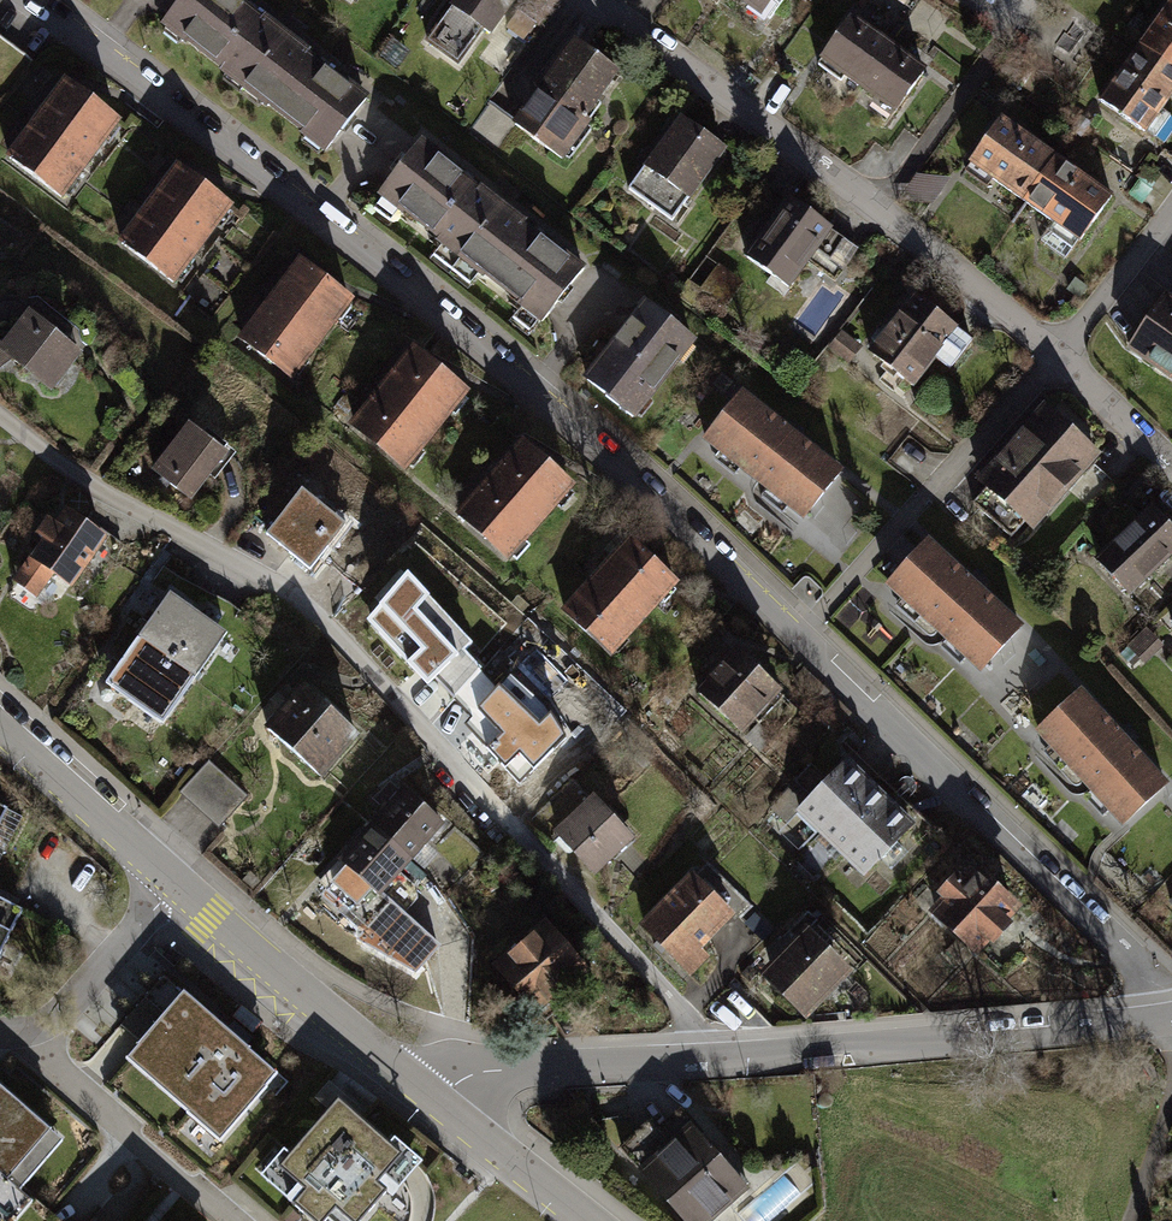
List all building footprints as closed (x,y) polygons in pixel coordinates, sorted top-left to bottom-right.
[(370,105),(227,0),(188,0),(162,34),(330,158),(370,105)] [(504,0),(454,0),(422,42),(463,72),(511,4),(504,0)] [(761,20),(775,0),(732,0),(761,20)] [(1099,112),(1146,147),(1171,112),(1171,13),(1099,112)] [(929,79),(856,24),(825,64),(898,120),(929,79)] [(569,165),(625,86),(575,51),(519,129),(569,165)] [(120,135),(63,94),(9,170),(66,211),(120,135)] [(681,232),(731,158),(679,124),(629,198),(681,232)] [(1119,207),(1005,125),(969,175),(1083,257),(1119,207)] [(545,332),(588,279),(424,148),(381,202),(545,332)] [(906,185),(925,205),(947,183),(928,164),(906,185)] [(227,229),(170,189),(115,265),(173,305),(227,229)] [(834,241),(794,211),(752,268),(792,297),(834,241)] [(704,287),(695,281),(687,292),(722,314),(743,280),(718,264),(704,287)] [(353,322),(296,281),(242,357),(299,398),(353,322)] [(873,364),(918,395),(958,338),(913,306),(873,364)] [(1170,307),(1130,364),(1171,393),(1171,308),(1170,307)] [(639,435),(702,351),(647,310),(584,394),(639,435)] [(42,326),(0,377),(17,391),(29,376),(61,403),(91,367),(42,326)] [(459,415),(401,374),(347,450),(404,491),(459,415)] [(812,533),(850,481),(743,402),(705,455),(812,533)] [(1035,547),(1103,469),(1045,419),(978,497),(1035,547)] [(229,460),(190,432),(156,479),(196,507),(229,460)] [(572,511),(519,466),(456,541),(508,585),(572,511)] [(345,526),(303,492),(266,539),(308,572),(345,526)] [(110,544),(69,517),(59,533),(51,528),(38,548),(44,552),(14,596),(39,612),(53,591),(71,603),(110,544)] [(1171,575),(1171,543),(1150,520),(1089,579),(1127,618),(1171,575)] [(1026,626),(928,538),(883,590),(981,675),(1026,626)] [(674,613),(622,566),(558,636),(610,683),(674,613)] [(450,636),(402,587),(369,620),(378,630),(372,636),(411,674),(450,636)] [(223,631),(168,595),(107,688),(161,723),(223,631)] [(1145,630),(1126,647),(1143,665),(1162,648),(1145,630)] [(781,697),(734,652),(694,694),(741,739),(781,697)] [(1124,828),(1170,785),(1081,691),(1035,734),(1124,828)] [(358,752),(306,708),(267,754),(319,798),(358,752)] [(497,719),(463,749),(496,785),(530,755),(497,719)] [(249,797),(208,760),(179,793),(220,829),(249,797)] [(873,787),(846,761),(795,813),(822,839),(873,787)] [(894,806),(873,787),(822,840),(843,859),(894,806)] [(449,836),(407,801),(341,880),(383,915),(449,836)] [(913,825),(894,806),(843,859),(863,879),(913,825)] [(596,818),(559,855),(600,897),(638,861),(596,818)] [(9,826),(0,822),(0,845),(9,826)] [(1024,910),(976,866),(962,881),(955,875),(936,896),(943,903),(929,918),(977,962),(1024,910)] [(690,872),(636,927),(688,978),(709,958),(700,949),(734,915),(690,872)] [(0,918),(0,976),(23,929),(0,918)] [(807,929),(760,979),(807,1023),(854,974),(807,929)] [(577,972),(538,930),(486,979),(526,1021),(577,972)] [(277,1079),(183,999),(126,1064),(221,1145),(277,1079)] [(0,1088),(0,1220),(18,1220),(32,1204),(21,1195),(65,1143),(0,1088)] [(262,1168),(323,1220),(324,1220),(335,1208),(350,1220),(354,1220),(388,1182),(392,1186),(420,1154),(395,1133),(389,1139),(338,1095),(292,1148),(285,1142),(262,1168)] [(635,1172),(679,1220),(721,1220),(752,1193),(689,1124),(635,1172)] [(151,1212),(143,1220),(161,1220),(151,1212)]
